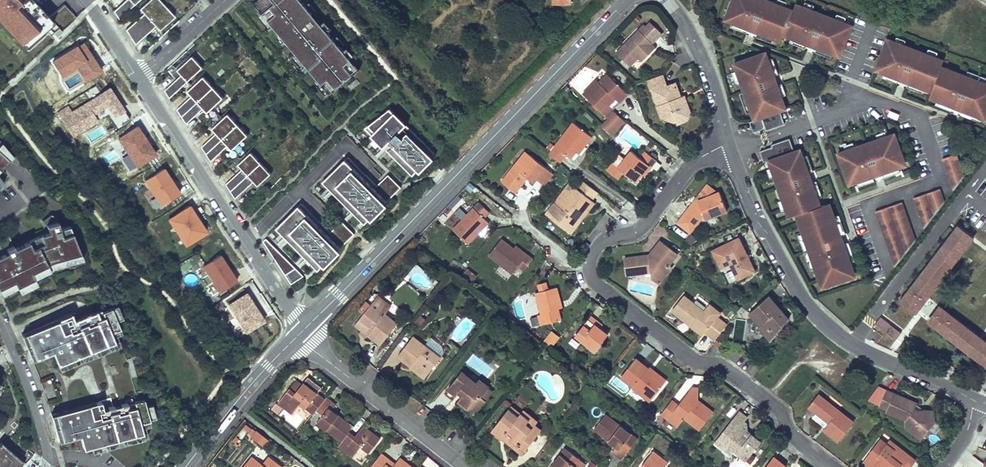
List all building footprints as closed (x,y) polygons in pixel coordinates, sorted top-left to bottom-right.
[(29,50),(59,22),(46,8),(38,0),(0,0),(0,19),(29,50)] [(117,18),(137,0),(124,0),(112,10),(117,18)] [(129,36),(163,4),(159,0),(147,0),(138,8),(143,13),(125,29),(129,36)] [(253,2),(330,93),(359,68),(302,0),(255,0),(253,2)] [(795,8),(787,5),(786,6),(778,2),(778,1),(775,0),(733,0),(728,12),(740,17),(738,22),(749,27),(756,10),(765,14),(759,30),(770,34),(772,29),(784,34),(786,30),(795,8)] [(804,8),(812,11),(812,10),(814,5),(806,2),(804,7),(804,8)] [(163,4),(129,36),(134,44),(155,25),(159,29),(174,16),(163,4)] [(812,10),(812,11),(804,8),(804,7),(796,4),(795,8),(786,30),(798,35),(796,40),(807,44),(814,28),(823,32),(817,48),(828,52),(830,47),(834,49),(842,52),(853,26),(845,23),(844,23),(836,20),(836,19),(812,10)] [(756,10),(749,27),(754,28),(759,30),(765,14),(756,10)] [(748,31),(749,27),(738,22),(740,17),(728,12),(726,18),(734,21),(733,25),(748,31)] [(836,20),(844,23),(845,23),(845,22),(846,18),(838,15),(836,19),(836,20)] [(644,24),(616,53),(630,66),(638,58),(641,55),(645,58),(656,47),(652,44),(662,33),(650,22),(646,26),(644,24)] [(814,28),(807,44),(812,46),(817,48),(823,32),(814,28)] [(770,34),(759,30),(757,35),(772,40),(774,36),(782,39),(784,35),(784,34),(772,29),(770,34)] [(806,49),(807,44),(796,40),(798,35),(786,30),(784,34),(784,35),(792,39),(791,43),(806,49)] [(895,42),(895,43),(903,46),(904,45),(906,40),(897,37),(895,42)] [(103,70),(84,39),(52,59),(62,76),(77,67),(85,81),(103,70)] [(887,39),(877,65),(890,70),(888,75),(899,79),(905,63),(915,66),(908,83),(919,87),(921,82),(934,87),(932,92),(931,94),(944,98),(942,104),(953,108),(959,91),(968,95),(962,111),(973,116),(975,110),(985,114),(985,85),(979,83),(980,82),(960,74),(959,75),(949,71),(949,70),(941,67),(944,60),(936,57),(936,58),(927,55),(928,54),(904,45),(903,46),(895,43),(895,42),(887,39)] [(828,52),(817,48),(815,53),(830,58),(832,54),(840,57),(842,52),(834,49),(830,47),(828,52)] [(938,53),(929,49),(928,54),(927,55),(936,58),(936,57),(938,53)] [(770,62),(774,73),(778,72),(773,56),(768,58),(765,50),(760,52),(765,64),(770,62)] [(762,115),(780,109),(781,108),(776,96),(781,94),(777,83),(761,89),(757,79),(774,73),(770,62),(765,64),(760,52),(734,61),(737,69),(741,77),(740,78),(739,78),(744,90),(748,102),(749,101),(752,110),(751,110),(754,118),(762,115)] [(181,74),(164,89),(169,97),(200,68),(191,57),(177,69),(181,74)] [(904,81),(908,83),(915,66),(905,63),(899,79),(904,81)] [(897,84),(899,79),(888,75),(890,70),(877,65),(875,70),(884,74),(882,78),(897,84)] [(961,70),(951,66),(949,70),(949,71),(959,75),(960,74),(961,70)] [(740,78),(741,77),(737,69),(736,69),(732,71),(735,79),(739,78),(740,78)] [(177,108),(181,115),(216,84),(206,73),(187,90),(191,95),(177,108)] [(776,78),(774,73),(757,79),(761,89),(777,83),(776,78)] [(596,80),(583,94),(608,118),(601,126),(613,137),(625,121),(609,106),(605,102),(612,95),(616,99),(619,102),(627,93),(607,74),(599,82),(596,80)] [(648,79),(662,117),(673,113),(675,119),(686,115),(683,105),(688,104),(684,95),(681,96),(678,97),(676,94),(680,92),(676,82),(667,86),(662,74),(648,79)] [(782,81),(777,83),(781,94),(786,92),(782,81)] [(923,89),(932,92),(934,87),(921,82),(919,87),(908,83),(907,87),(922,93),(923,89)] [(216,84),(181,115),(186,123),(202,107),(207,112),(225,95),(216,84)] [(120,125),(130,118),(111,87),(72,111),(68,105),(58,111),(73,137),(100,121),(95,114),(108,106),(120,125)] [(751,110),(752,110),(749,101),(748,102),(744,90),(739,92),(747,112),(751,110)] [(968,95),(959,91),(953,108),(957,109),(962,111),(968,95)] [(781,94),(776,96),(781,108),(786,106),(781,94)] [(944,98),(931,94),(929,99),(938,102),(936,106),(951,112),(953,108),(942,104),(944,98)] [(616,99),(612,95),(605,102),(609,106),(616,99)] [(387,104),(364,127),(412,175),(418,169),(420,171),(434,158),(432,156),(436,152),(387,104)] [(686,115),(675,119),(676,123),(677,124),(687,120),(691,112),(688,104),(683,105),(686,115)] [(762,115),(766,126),(767,128),(785,121),(780,109),(762,115)] [(975,110),(973,116),(962,111),(960,116),(976,122),(977,117),(985,120),(985,119),(985,114),(975,110)] [(201,146),(206,153),(240,121),(230,111),(212,128),(216,133),(201,146)] [(675,119),(673,113),(662,117),(674,122),(676,123),(675,119)] [(766,126),(762,115),(754,118),(750,120),(754,130),(766,126)] [(240,121),(206,153),(211,160),(227,144),(232,149),(250,132),(240,121)] [(592,136),(573,122),(555,146),(549,154),(560,163),(566,155),(571,158),(576,151),(580,146),(582,148),(592,136)] [(158,153),(139,123),(119,136),(138,166),(158,153)] [(878,141),(887,138),(887,137),(885,132),(876,135),(878,140),(878,141)] [(878,140),(854,148),(854,149),(846,152),(845,151),(837,154),(847,181),(859,176),(861,181),(872,177),(866,161),(876,158),(882,174),(893,170),(891,165),(904,161),(895,134),(887,137),(887,138),(878,141),(878,140)] [(764,159),(768,158),(795,148),(790,136),(772,142),(773,144),(761,149),(764,159)] [(13,155),(0,141),(0,170),(13,155)] [(846,152),(854,149),(854,148),(852,143),(844,146),(845,151),(846,152)] [(795,148),(799,161),(805,159),(800,146),(795,148)] [(226,183),(230,190),(264,159),(255,148),(238,164),(242,168),(226,183)] [(774,174),(783,198),(784,198),(787,206),(786,207),(789,215),(799,211),(815,205),(811,193),(816,191),(812,180),(796,186),(792,176),(809,170),(805,159),(799,161),(795,148),(768,158),(771,166),(772,165),(775,174),(774,174)] [(649,165),(651,167),(657,160),(645,150),(639,157),(631,150),(618,167),(612,162),(606,170),(618,179),(623,172),(636,182),(642,173),(649,165)] [(513,166),(517,169),(529,154),(525,151),(513,166)] [(517,169),(513,166),(501,181),(515,193),(524,181),(523,180),(526,176),(527,178),(533,182),(536,178),(544,185),(554,174),(529,154),(517,169)] [(942,160),(953,191),(963,178),(954,155),(942,160)] [(347,156),(323,180),(365,222),(369,218),(371,220),(387,204),(385,201),(400,186),(388,174),(376,185),(347,156)] [(805,159),(809,170),(813,168),(809,157),(805,159)] [(866,161),(872,177),(877,176),(882,174),(876,158),(866,161)] [(264,159),(230,190),(235,197),(253,180),(258,185),(275,170),(264,159)] [(893,170),(882,174),(884,179),(899,173),(897,169),(906,166),(904,161),(891,165),(893,170)] [(651,167),(649,165),(642,173),(645,175),(651,167)] [(775,174),(772,165),(771,166),(767,167),(770,176),(774,174),(775,174)] [(182,192),(165,167),(145,180),(161,206),(182,192)] [(796,186),(812,180),(811,175),(809,170),(792,176),(796,186)] [(874,182),(872,177),(861,181),(859,176),(847,181),(849,186),(857,183),(859,187),(874,182)] [(567,194),(563,191),(554,202),(565,210),(566,208),(578,217),(592,199),(598,191),(580,178),(574,185),(567,194)] [(817,178),(812,180),(816,191),(811,193),(815,205),(821,203),(818,195),(822,193),(817,178)] [(567,194),(574,185),(570,182),(563,191),(567,194)] [(727,211),(722,195),(707,184),(677,223),(690,232),(704,215),(710,212),(716,215),(727,211)] [(938,190),(913,199),(924,229),(943,204),(938,190)] [(787,206),(784,198),(783,198),(778,200),(781,208),(786,207),(787,206)] [(581,219),(595,201),(592,199),(578,217),(581,219)] [(829,200),(824,202),(829,216),(831,215),(833,222),(837,220),(841,232),(845,231),(839,212),(834,214),(829,200)] [(301,202),(276,227),(319,269),(323,263),(326,266),(342,251),(339,247),(354,232),(342,220),(330,231),(301,202)] [(452,229),(467,244),(489,222),(484,218),(489,212),(479,202),(452,229)] [(829,216),(824,202),(821,203),(815,205),(799,211),(802,219),(800,219),(807,237),(805,238),(813,260),(815,259),(821,277),(822,277),(825,284),(851,275),(846,261),(847,261),(845,254),(848,253),(844,241),(827,247),(824,239),(841,232),(837,220),(833,222),(831,215),(829,216)] [(209,231),(191,203),(168,218),(186,246),(209,231)] [(900,203),(875,212),(895,267),(914,242),(900,203)] [(1,255),(0,255),(0,289),(3,293),(17,286),(20,291),(37,283),(34,277),(54,266),(83,258),(69,226),(60,229),(57,218),(51,215),(42,221),(45,233),(15,247),(8,234),(0,240),(0,253),(1,255)] [(974,236),(957,223),(898,300),(915,313),(923,303),(974,236)] [(746,252),(739,237),(712,250),(718,262),(727,257),(730,263),(738,279),(755,271),(749,259),(746,260),(743,254),(746,252)] [(276,259),(282,254),(267,239),(264,241),(276,259)] [(514,248),(501,239),(488,255),(512,274),(518,266),(524,270),(533,259),(527,254),(525,257),(514,248)] [(846,261),(851,275),(856,273),(851,259),(855,258),(849,239),(844,241),(848,253),(845,254),(847,261),(846,261)] [(672,267),(669,265),(677,253),(660,240),(649,255),(649,257),(646,257),(645,255),(624,258),(627,275),(651,272),(652,278),(664,276),(672,267)] [(514,248),(525,257),(527,254),(516,246),(514,248)] [(240,280),(222,252),(203,264),(220,292),(240,280)] [(282,254),(276,259),(286,274),(296,267),(282,254)] [(721,267),(730,263),(727,257),(718,262),(721,267)] [(304,275),(296,267),(286,274),(292,284),(304,275)] [(463,274),(473,280),(477,275),(467,268),(463,274)] [(538,284),(540,291),(535,293),(541,314),(544,324),(561,320),(558,309),(562,307),(557,287),(548,289),(546,281),(538,284)] [(267,320),(247,290),(227,303),(247,333),(267,320)] [(672,311),(689,324),(690,325),(692,322),(705,332),(715,339),(716,339),(727,324),(718,316),(721,313),(710,304),(704,311),(684,295),(672,311)] [(789,318),(769,295),(749,312),(760,325),(758,327),(766,336),(775,336),(789,318)] [(390,307),(377,297),(375,299),(388,310),(390,307)] [(355,324),(362,329),(363,328),(369,333),(368,334),(381,344),(397,323),(385,314),(388,310),(375,299),(371,304),(363,314),(355,324)] [(371,304),(367,301),(359,310),(363,314),(371,304)] [(58,320),(22,335),(33,360),(53,352),(58,364),(65,361),(67,366),(116,345),(113,336),(122,332),(117,320),(123,318),(117,304),(73,323),(70,316),(58,321),(58,320)] [(938,304),(932,313),(925,321),(985,367),(985,340),(938,304)] [(597,321),(591,316),(576,334),(582,339),(582,340),(595,351),(608,334),(600,327),(595,324),(597,321)] [(901,333),(881,317),(876,324),(896,339),(901,333)] [(705,332),(692,322),(690,325),(689,324),(689,325),(702,335),(705,332)] [(368,334),(369,333),(363,328),(362,329),(360,332),(366,337),(368,334)] [(552,347),(560,337),(551,330),(543,341),(552,347)] [(441,357),(413,336),(398,356),(411,366),(413,364),(427,375),(441,357)] [(723,344),(717,340),(714,344),(720,348),(723,344)] [(648,368),(635,358),(621,377),(633,386),(632,388),(642,395),(650,401),(663,384),(646,371),(648,368)] [(427,375),(413,364),(411,366),(410,367),(425,378),(427,375)] [(646,371),(663,384),(666,380),(649,367),(648,368),(646,371)] [(460,391),(463,394),(461,396),(458,401),(467,408),(470,404),(478,410),(487,400),(482,396),(488,388),(489,386),(479,379),(476,382),(462,371),(448,388),(446,391),(454,398),(457,395),(458,394),(460,391)] [(301,385),(295,380),(288,390),(294,395),(301,385)] [(300,404),(313,414),(316,410),(325,399),(303,382),(301,385),(294,395),(288,390),(278,403),(292,414),(300,404)] [(698,387),(688,386),(688,392),(683,398),(693,405),(697,400),(698,387)] [(906,427),(915,435),(925,434),(935,421),(933,410),(925,410),(918,410),(915,409),(917,403),(877,386),(867,400),(879,405),(879,406),(887,409),(886,411),(905,420),(906,427)] [(493,392),(488,388),(482,396),(487,400),(493,392)] [(638,401),(642,395),(632,388),(628,394),(638,401)] [(454,398),(446,391),(444,393),(453,400),(454,398)] [(816,413),(829,423),(825,427),(823,429),(838,441),(854,421),(818,394),(808,407),(816,413)] [(353,426),(332,410),(336,404),(326,397),(325,399),(316,410),(322,414),(316,422),(341,442),(348,433),(349,431),(353,426)] [(52,415),(59,440),(80,435),(84,448),(91,446),(92,451),(143,437),(139,423),(150,420),(144,398),(122,404),(122,403),(103,408),(101,401),(52,415)] [(693,405),(683,398),(667,419),(678,427),(684,418),(700,430),(713,412),(697,400),(693,405)] [(475,415),(478,410),(470,404),(467,408),(475,415)] [(521,413),(511,405),(509,408),(518,416),(521,413)] [(518,416),(509,408),(492,430),(502,437),(508,430),(514,435),(511,438),(526,450),(541,429),(535,424),(521,413),(518,416)] [(538,421),(523,410),(521,413),(535,424),(538,421)] [(716,441),(724,448),(726,446),(734,452),(745,461),(760,441),(747,431),(746,423),(744,421),(747,417),(739,411),(733,419),(716,441)] [(816,413),(812,417),(825,427),(829,423),(816,413)] [(637,438),(605,414),(594,429),(616,446),(612,452),(622,459),(637,438)] [(354,438),(348,433),(341,442),(338,446),(353,457),(361,447),(369,453),(380,439),(363,425),(355,436),(354,438)] [(252,434),(250,437),(262,446),(267,439),(255,430),(252,434)] [(502,437),(502,438),(522,454),(526,450),(511,438),(514,435),(508,430),(502,437)] [(880,438),(865,458),(877,466),(911,466),(916,460),(897,446),(894,449),(886,443),(880,438)] [(897,446),(889,439),(886,443),(894,449),(897,446)] [(716,441),(714,443),(731,456),(734,452),(726,446),(724,448),(716,441)] [(0,442),(0,466),(23,466),(24,466),(20,462),(22,460),(1,442),(0,442)] [(289,454),(281,448),(278,452),(285,458),(289,454)] [(565,448),(550,466),(583,466),(586,463),(565,448)] [(668,462),(653,451),(643,463),(648,466),(664,466),(668,462)] [(251,456),(242,466),(282,466),(268,456),(261,464),(251,456)] [(400,457),(392,466),(413,466),(400,457)] [(773,457),(765,466),(785,466),(786,466),(773,457)] [(865,458),(862,462),(869,466),(877,466),(865,458)]
